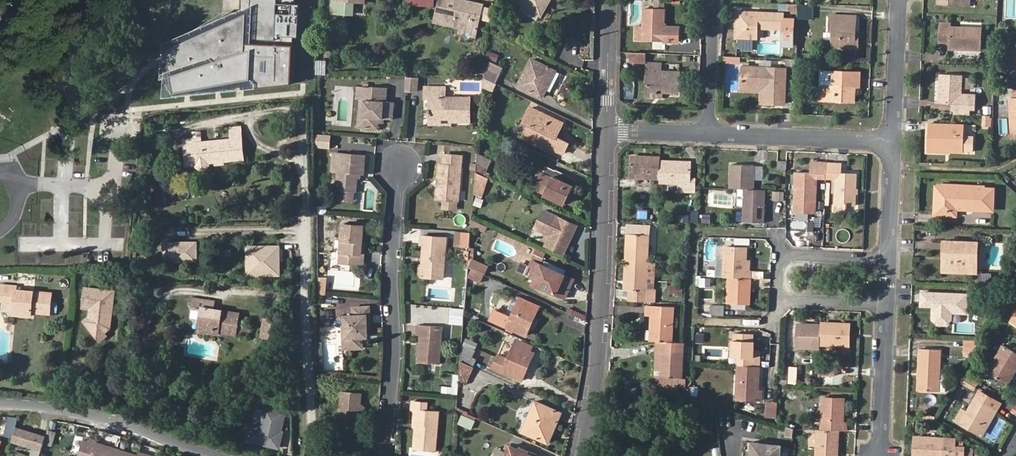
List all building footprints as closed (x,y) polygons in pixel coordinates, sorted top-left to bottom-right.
[(238,10),(233,9),(232,20),(238,20),(237,26),(233,26),(180,57),(198,86),(233,73),(231,62),(238,62),(241,87),(289,82),(292,34),(296,34),(298,1),(293,1),(293,0),(239,0),(238,10)] [(482,5),(462,0),(439,0),(435,19),(460,25),(458,31),(464,41),(474,36),(482,5)] [(548,0),(519,0),(518,2),(540,15),(548,0)] [(810,18),(810,4),(797,4),(797,18),(810,18)] [(634,42),(676,44),(676,32),(662,32),(663,11),(643,11),(642,29),(634,29),(634,42)] [(783,35),(794,35),(794,19),(783,19),(783,13),(737,12),(736,37),(756,38),(757,28),(783,29),(783,35)] [(833,32),(828,32),(827,47),(857,48),(858,39),(854,39),(855,33),(855,17),(833,16),(833,24),(833,32)] [(950,41),(949,47),(980,49),(981,26),(950,25),(950,22),(939,21),(938,41),(950,41)] [(793,45),(794,35),(783,35),(782,45),(793,45)] [(742,49),(754,49),(754,38),(742,38),(742,49)] [(488,59),(497,61),(500,53),(491,50),(488,59)] [(643,53),(628,53),(628,61),(643,62),(643,53)] [(531,60),(518,86),(541,97),(546,88),(550,91),(558,73),(531,60)] [(645,94),(661,94),(677,95),(678,75),(659,73),(659,66),(646,66),(645,94)] [(765,87),(764,103),(784,104),(786,68),(743,66),(742,73),(741,86),(765,87)] [(484,69),(483,76),(483,77),(494,83),(497,75),(484,69)] [(827,96),(826,100),(853,101),(854,86),(860,86),(860,72),(835,70),(835,86),(819,85),(818,96),(827,96)] [(955,101),(954,114),(970,115),(971,108),(976,108),(977,93),(964,92),(966,73),(941,71),(939,100),(955,101)] [(416,76),(406,75),(405,88),(415,89),(416,76)] [(492,91),(496,84),(494,83),(483,77),(482,86),(492,91)] [(626,80),(626,95),(634,96),(634,80),(626,80)] [(361,126),(365,84),(356,84),(354,97),(359,98),(356,126),(361,126)] [(384,117),(390,118),(393,118),(395,101),(386,101),(387,86),(365,84),(361,126),(383,128),(384,124),(384,117)] [(449,118),(449,121),(468,122),(469,98),(443,97),(443,87),(423,86),(423,98),(427,98),(426,121),(438,122),(438,118),(449,118)] [(759,103),(764,103),(765,87),(741,86),(741,91),(760,92),(759,103)] [(562,122),(529,106),(522,122),(529,125),(524,135),(562,154),(567,143),(555,137),(562,122)] [(992,115),(983,114),(982,126),(991,127),(992,115)] [(964,139),(964,135),(965,125),(928,123),(927,147),(950,148),(949,153),(964,153),(964,151),(974,151),(975,140),(964,139)] [(228,127),(229,139),(240,138),(239,126),(228,127)] [(185,164),(197,163),(197,156),(204,155),(205,162),(242,158),(240,138),(229,139),(195,143),(195,138),(182,139),(185,164)] [(355,173),(360,174),(364,174),(365,156),(333,153),(332,172),(338,173),(337,191),(339,191),(338,201),(353,202),(354,191),(356,192),(357,178),(355,177),(355,173)] [(197,156),(197,163),(205,162),(204,155),(197,156)] [(458,200),(461,157),(444,155),(443,165),(439,164),(438,180),(441,181),(441,188),(437,188),(436,198),(444,199),(458,200)] [(660,159),(660,156),(644,156),(644,160),(630,159),(629,178),(659,179),(660,159)] [(659,179),(659,183),(678,184),(678,190),(694,191),(695,179),(690,178),(691,165),(677,164),(677,160),(660,159),(659,179)] [(818,177),(826,178),(826,176),(826,160),(811,160),(810,171),(797,170),(796,201),(799,201),(799,210),(814,211),(814,202),(817,202),(818,177)] [(841,161),(826,160),(826,176),(835,176),(834,203),(855,204),(857,172),(841,172),(841,161)] [(785,161),(777,161),(776,169),(785,169),(785,161)] [(475,172),(485,176),(488,169),(476,163),(475,172)] [(729,187),(739,188),(745,188),(752,188),(753,163),(730,163),(729,187)] [(550,177),(542,195),(563,205),(576,179),(554,169),(553,171),(545,166),(541,173),(550,177)] [(483,187),(487,177),(485,176),(475,172),(474,183),(483,187)] [(533,190),(542,195),(550,177),(541,173),(533,190)] [(934,216),(950,216),(950,209),(957,209),(984,210),(985,189),(942,187),(935,187),(935,195),(938,195),(938,205),(935,205),(934,216)] [(763,222),(765,188),(752,188),(745,188),(739,188),(738,203),(744,204),(744,222),(763,222)] [(474,205),(482,207),(484,198),(475,197),(474,205)] [(458,200),(444,199),(443,207),(457,208),(458,200)] [(637,209),(637,218),(648,218),(648,209),(637,209)] [(698,221),(699,210),(692,209),(691,221),(698,221)] [(703,213),(703,222),(711,222),(711,213),(703,213)] [(563,254),(576,226),(557,217),(544,245),(563,254)] [(473,221),(472,227),(486,231),(488,225),(473,221)] [(627,225),(626,260),(646,261),(647,225),(627,225)] [(359,255),(360,243),(362,227),(341,226),(337,264),(363,266),(364,256),(359,255)] [(455,231),(454,246),(470,247),(471,231),(455,231)] [(422,266),(421,274),(421,277),(444,279),(447,238),(421,235),(420,245),(423,245),(422,256),(426,257),(426,264),(422,263),(422,266)] [(201,244),(155,242),(154,262),(200,264),(201,244)] [(944,242),(943,253),(948,253),(947,273),(970,274),(971,254),(977,254),(977,244),(944,242)] [(279,246),(246,246),(246,276),(279,275),(279,246)] [(730,277),(752,278),(752,268),(747,267),(747,247),(725,246),(724,277),(730,277)] [(542,261),(545,251),(536,249),(534,258),(542,261)] [(469,266),(483,273),(487,265),(472,259),(469,266)] [(558,272),(560,268),(544,261),(542,265),(534,262),(531,260),(528,266),(521,263),(517,271),(525,274),(529,276),(531,272),(536,274),(532,282),(564,297),(572,279),(563,275),(558,272)] [(630,291),(629,301),(649,302),(650,290),(652,290),(653,261),(646,261),(626,260),(625,291),(630,291)] [(482,275),(473,270),(470,269),(467,275),(479,281),(482,275)] [(701,276),(700,286),(710,287),(711,277),(701,276)] [(752,304),(752,278),(730,277),(729,303),(752,304)] [(14,316),(31,316),(31,312),(50,313),(50,295),(50,293),(29,292),(15,292),(15,288),(0,287),(0,303),(14,303),(14,316)] [(115,293),(86,290),(84,309),(92,310),(91,318),(86,322),(96,334),(102,329),(104,332),(108,329),(109,317),(108,317),(109,312),(113,313),(115,293)] [(950,322),(950,314),(965,315),(966,294),(921,293),(920,306),(933,306),(933,311),(935,311),(936,314),(933,316),(932,317),(938,324),(947,324),(950,322)] [(235,333),(237,322),(235,322),(236,312),(212,309),(213,301),(192,297),(190,308),(189,318),(191,321),(198,322),(197,330),(217,333),(217,331),(235,333)] [(519,297),(518,300),(511,316),(504,313),(494,308),(489,319),(525,335),(538,306),(519,297)] [(511,316),(518,300),(511,297),(504,313),(511,316)] [(725,303),(712,303),(712,314),(724,315),(725,303)] [(346,306),(347,315),(347,337),(350,337),(351,348),(365,348),(364,336),(370,336),(370,326),(370,320),(374,319),(373,305),(346,306)] [(463,322),(464,306),(452,305),(451,321),(463,322)] [(651,317),(650,342),(658,342),(670,343),(671,306),(645,305),(645,317),(651,317)] [(320,325),(330,325),(330,309),(320,309),(320,325)] [(113,313),(109,312),(108,317),(109,317),(108,329),(104,332),(102,329),(96,334),(102,342),(108,337),(106,334),(111,330),(113,313)] [(268,317),(266,334),(276,335),(279,318),(268,317)] [(438,363),(441,325),(415,323),(414,334),(419,334),(416,361),(438,363)] [(849,324),(819,323),(819,325),(818,346),(848,347),(849,324)] [(818,348),(818,346),(819,325),(795,324),(794,347),(818,348)] [(753,353),(754,333),(734,333),(733,357),(738,357),(738,367),(752,368),(758,369),(760,369),(761,353),(753,353)] [(965,339),(964,354),(978,355),(979,340),(965,339)] [(508,355),(512,345),(503,342),(499,352),(508,355)] [(682,379),(684,343),(670,343),(658,342),(658,353),(663,353),(662,378),(665,378),(682,379)] [(520,368),(529,350),(514,343),(507,357),(498,353),(492,366),(521,380),(525,370),(520,368)] [(1007,382),(1015,367),(1015,351),(1004,344),(988,371),(1007,382)] [(466,364),(472,366),(476,357),(471,354),(474,349),(465,345),(461,354),(460,361),(466,364)] [(920,379),(920,391),(939,392),(946,393),(947,371),(940,371),(941,349),(922,348),(921,359),(918,359),(917,379),(920,379)] [(533,352),(529,350),(520,368),(525,370),(533,352)] [(478,359),(488,364),(492,356),(482,351),(478,359)] [(468,374),(472,366),(466,364),(460,361),(459,370),(468,374)] [(799,366),(790,365),(789,382),(798,383),(799,366)] [(818,366),(817,377),(832,377),(833,367),(818,366)] [(738,367),(737,367),(736,402),(761,403),(761,394),(758,393),(758,369),(752,368),(738,367)] [(465,381),(468,374),(459,370),(459,378),(465,381)] [(974,390),(978,382),(964,374),(960,382),(974,390)] [(357,408),(358,402),(358,393),(339,392),(336,425),(355,427),(355,419),(362,414),(357,408)] [(822,397),(821,430),(838,430),(845,430),(846,420),(842,420),(843,398),(822,397)] [(978,431),(992,407),(975,397),(961,422),(978,431)] [(430,442),(429,448),(436,449),(439,411),(426,410),(427,402),(411,400),(411,410),(414,410),(413,423),(415,423),(419,424),(419,429),(415,429),(414,440),(430,442)] [(535,401),(522,431),(546,442),(560,413),(535,401)] [(767,415),(777,415),(777,404),(767,404),(767,415)] [(997,410),(992,407),(978,431),(982,434),(997,410)] [(247,426),(246,442),(278,445),(279,430),(278,428),(274,428),(275,422),(278,422),(279,412),(276,409),(263,408),(260,410),(258,427),(247,426)] [(472,429),(476,420),(462,414),(458,423),(472,429)] [(14,425),(16,416),(7,416),(5,431),(12,433),(14,425)] [(50,434),(14,425),(12,433),(10,440),(45,449),(50,434)] [(817,429),(816,455),(832,455),(833,446),(837,446),(838,430),(821,430),(817,429)] [(949,440),(949,438),(915,436),(914,455),(962,455),(962,446),(954,446),(954,440),(949,440)] [(105,445),(106,441),(95,438),(89,455),(141,455),(105,445)] [(413,447),(429,448),(430,442),(414,440),(413,447)] [(751,442),(749,455),(779,455),(781,445),(751,442)] [(510,445),(505,455),(534,455),(510,445)]
